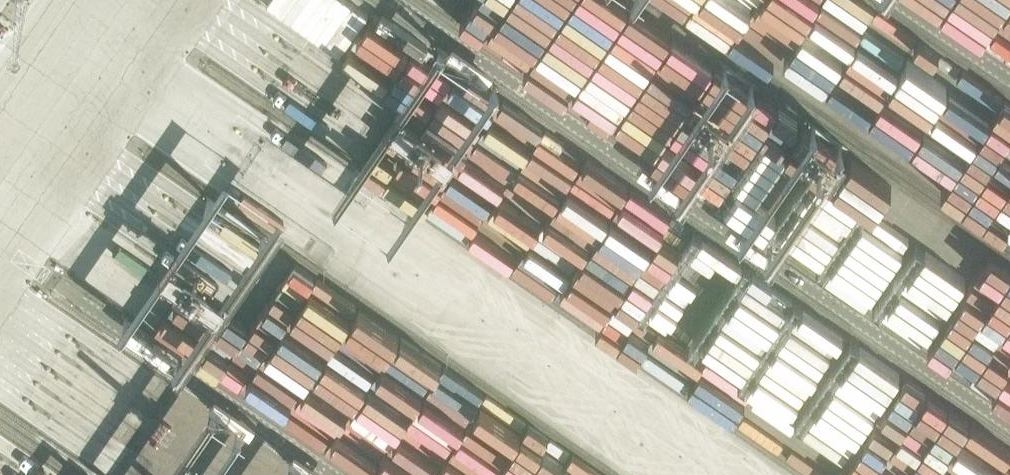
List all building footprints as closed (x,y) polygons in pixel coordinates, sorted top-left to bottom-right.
[(428,48),(382,16),(376,24),(422,55),(428,48)] [(472,155),(483,194),(499,190),(521,157),(513,151),(527,147),(522,144),(508,148),(518,133),(516,127),(509,138),(503,139),(495,134),(475,140),(479,153),(472,155)] [(1005,197),(1003,195),(987,220),(1009,235),(1009,189),(1005,197)] [(981,265),(991,250),(946,222),(922,260),(959,282),(965,272),(977,279),(971,289),(986,298),(1000,277),(981,265)] [(898,291),(883,313),(922,339),(946,302),(929,290),(930,289),(922,284),(915,294),(922,298),(911,314),(905,310),(912,300),(898,291)] [(169,312),(209,336),(215,327),(175,304),(169,312)] [(363,330),(330,332),(332,370),(324,370),(325,384),(314,384),(315,400),(339,399),(339,394),(362,393),(360,364),(370,364),(368,328),(363,329),(363,330)] [(411,449),(438,460),(446,442),(454,433),(457,425),(453,423),(444,432),(429,426),(434,414),(444,418),(446,412),(420,401),(416,409),(407,419),(382,397),(365,390),(360,400),(376,415),(382,417),(388,422),(401,427),(396,439),(405,443),(411,449)] [(933,474),(983,474),(984,466),(982,466),(942,451),(933,474)] [(985,453),(999,474),(995,474),(1009,474),(1009,463),(985,453)]
